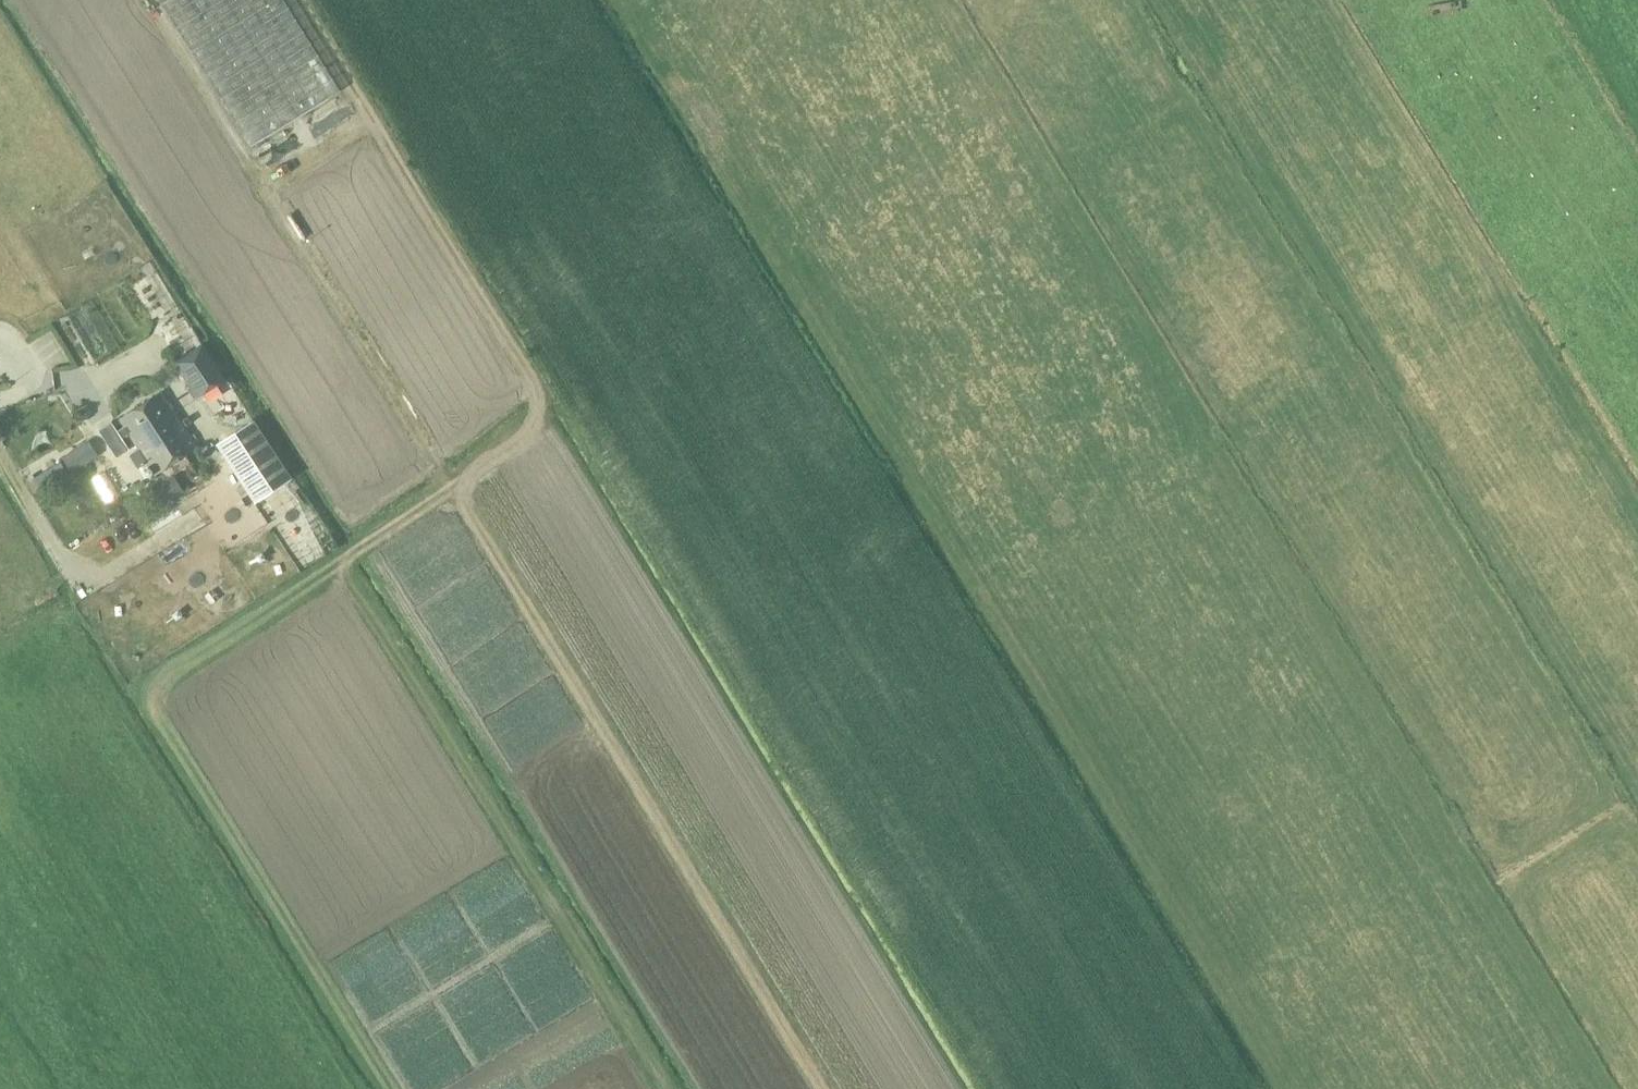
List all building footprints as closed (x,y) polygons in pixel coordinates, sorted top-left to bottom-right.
[(250,147),(340,91),(284,0),(160,0),(250,147)] [(183,319),(163,331),(172,345),(192,333),(183,319)] [(227,381),(203,343),(172,363),(197,401),(227,381)] [(156,476),(197,449),(161,393),(120,419),(156,476)] [(293,479),(254,421),(216,446),(255,504),(293,479)] [(73,474),(99,456),(87,440),(62,458),(73,474)] [(33,479),(40,490),(68,473),(61,462),(33,479)] [(188,486),(195,499),(221,485),(214,473),(188,486)] [(174,476),(151,493),(162,509),(186,492),(174,476)] [(139,579),(160,565),(152,554),(132,568),(139,579)] [(221,610),(230,603),(216,584),(207,591),(221,610)]
